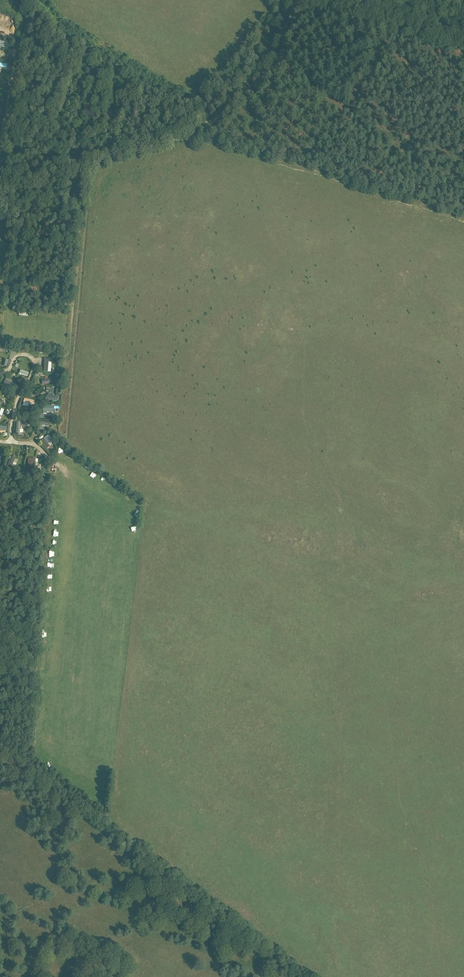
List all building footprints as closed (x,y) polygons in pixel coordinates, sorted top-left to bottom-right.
[(5,381),(3,386),(11,390),(13,384),(5,381)] [(43,406),(43,413),(43,414),(47,414),(47,413),(54,413),(54,406),(43,406)] [(46,436),(40,442),(46,449),(50,446),(48,444),(51,441),(46,436)] [(15,468),(18,460),(15,459),(11,457),(8,464),(5,463),(3,469),(6,470),(10,471),(12,466),(15,468)]
